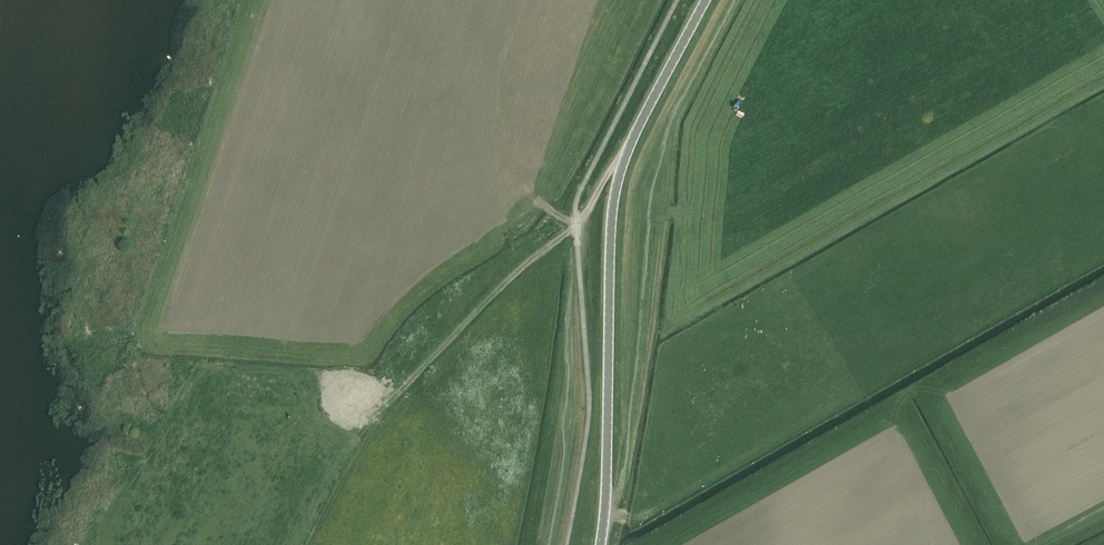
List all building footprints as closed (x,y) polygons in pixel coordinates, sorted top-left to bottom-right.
[(557,244),(560,249),(569,244),(566,239),(557,244)] [(333,399),(326,407),(336,415),(343,408),(333,399)]
